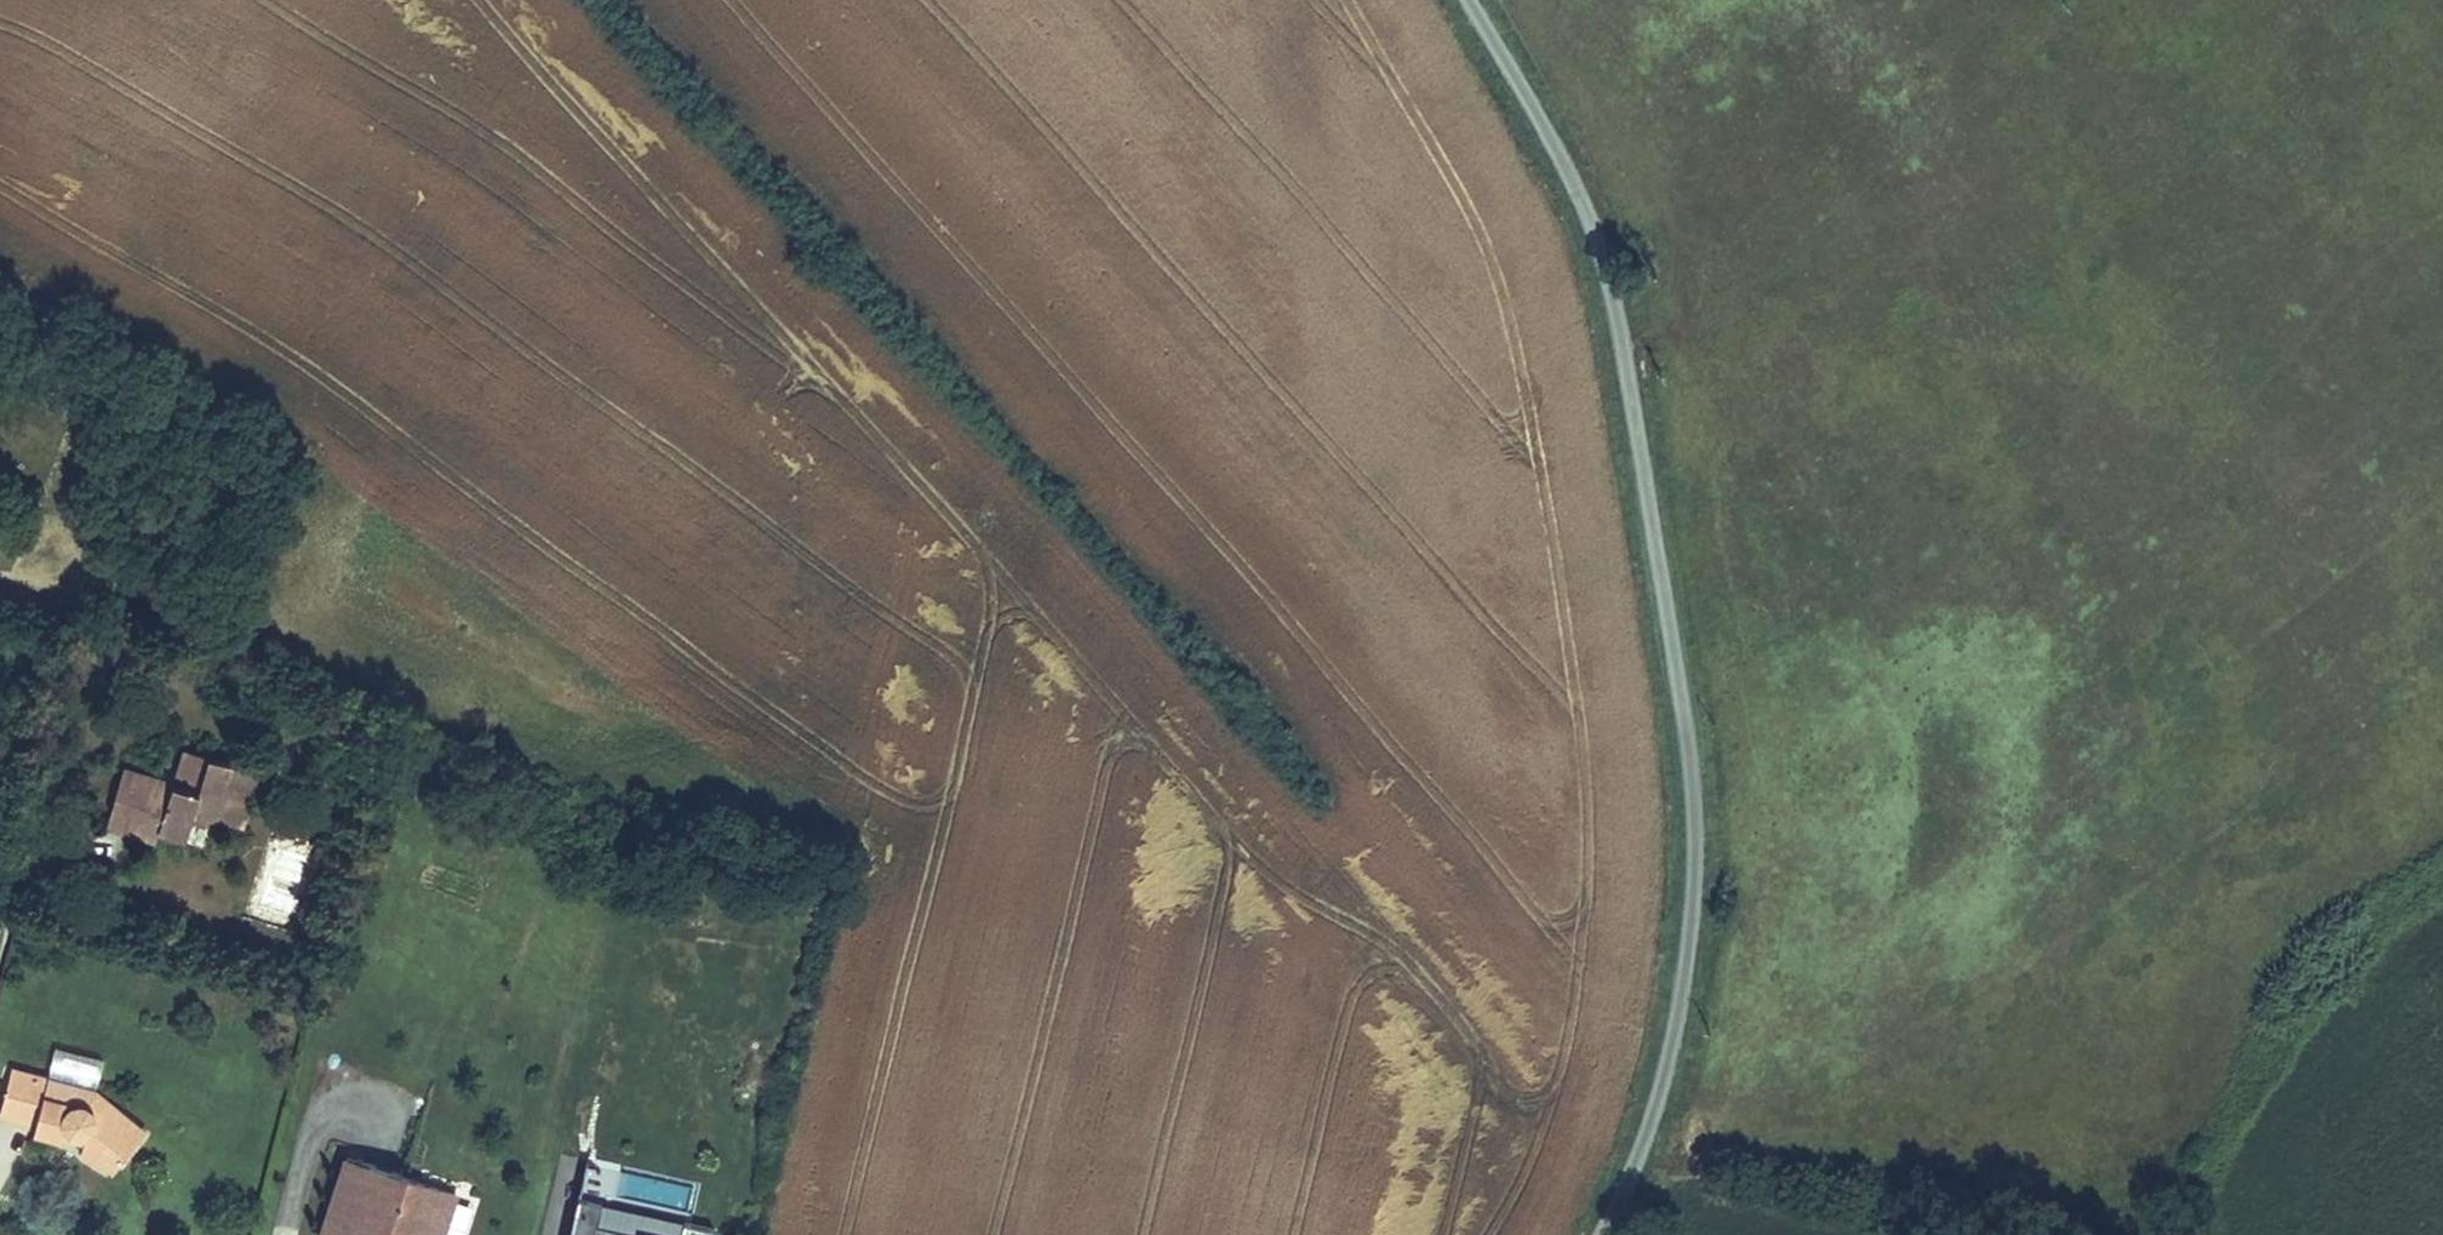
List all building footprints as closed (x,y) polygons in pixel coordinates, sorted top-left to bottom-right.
[(184,792),(195,755),(177,750),(166,787),(184,792)] [(166,787),(118,773),(100,832),(123,839),(128,823),(165,834),(181,839),(185,826),(189,813),(215,820),(238,827),(254,773),(195,755),(184,792),(166,787)] [(215,820),(189,813),(185,826),(211,834),(215,820)] [(128,823),(123,839),(160,850),(165,834),(128,823)] [(261,905),(290,914),(307,855),(278,847),(261,905)] [(6,1066),(0,1089),(0,1117),(30,1126),(27,1137),(49,1145),(55,1133),(69,1139),(81,1137),(78,1150),(107,1175),(128,1151),(104,1131),(106,1109),(84,1087),(6,1066)] [(139,1137),(106,1109),(104,1131),(128,1151),(139,1137)] [(340,1149),(314,1234),(464,1234),(475,1201),(458,1198),(462,1189),(407,1167),(340,1149)] [(713,1225),(579,1193),(568,1234),(711,1234),(713,1225)]
